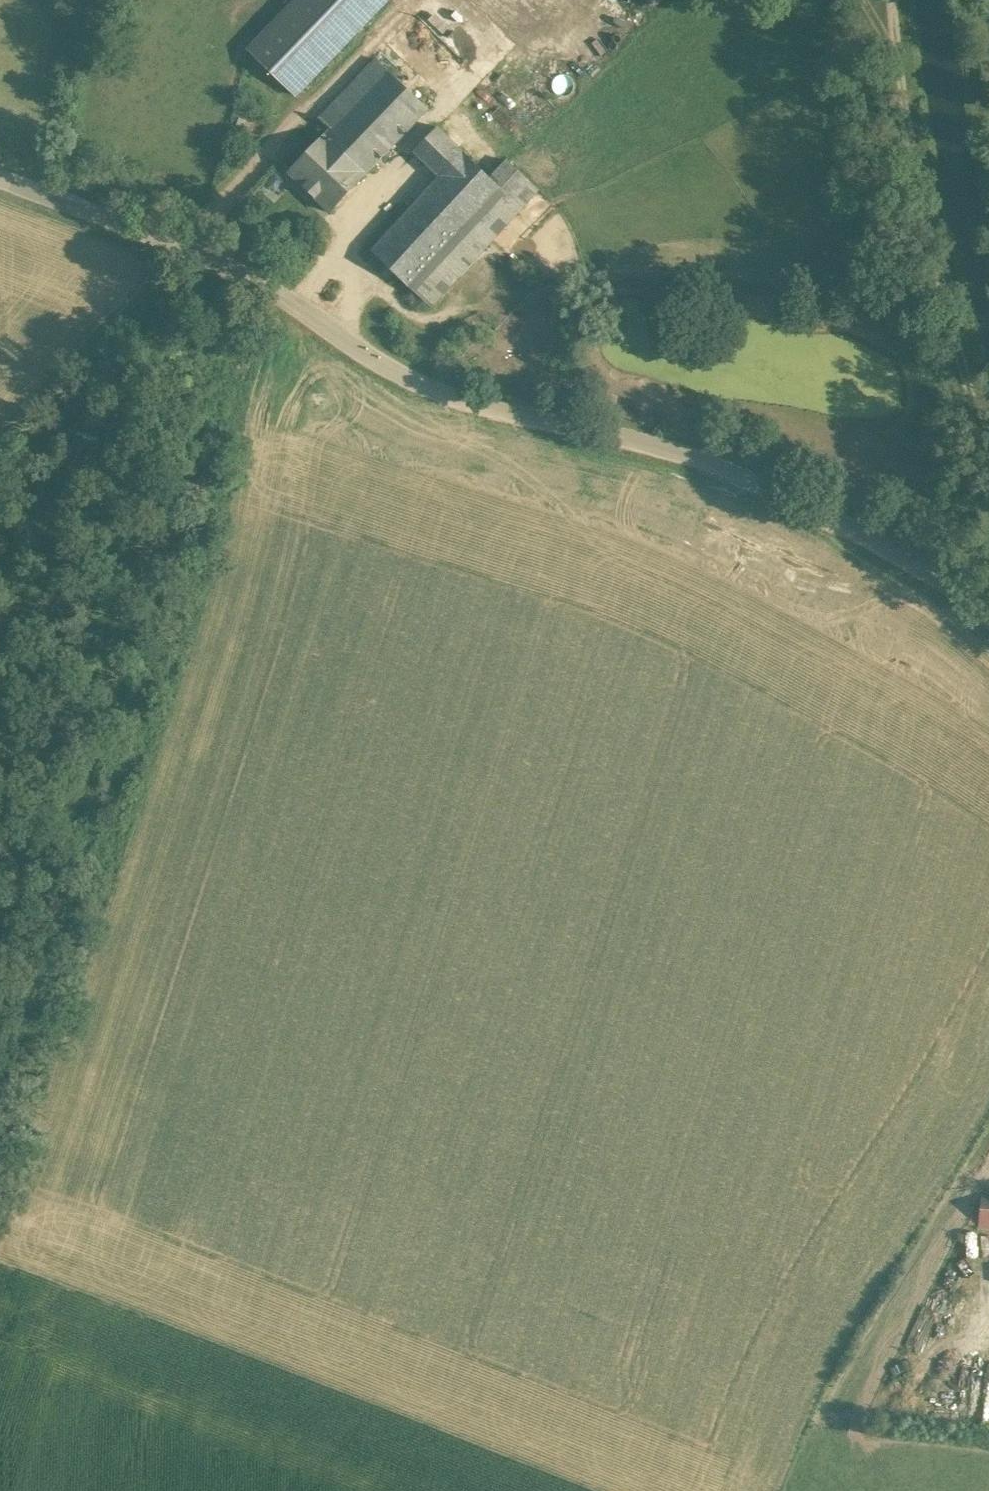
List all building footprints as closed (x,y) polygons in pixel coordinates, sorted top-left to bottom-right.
[(248,49),(296,95),(388,0),(296,0),(248,49)] [(428,110),(375,59),(320,118),(331,129),(325,136),(365,175),(428,110)] [(464,152),(438,127),(414,151),(441,177),(464,152)] [(365,175),(325,136),(290,172),(331,211),(365,175)] [(441,177),(373,251),(411,288),(463,231),(502,189),(492,179),(464,152),(441,177)] [(502,189),(463,231),(484,250),(540,190),(509,161),(492,179),(502,189)] [(463,231),(411,288),(432,307),(484,250),(463,231)] [(982,1191),(977,1227),(988,1229),(988,1192),(982,1191)]
